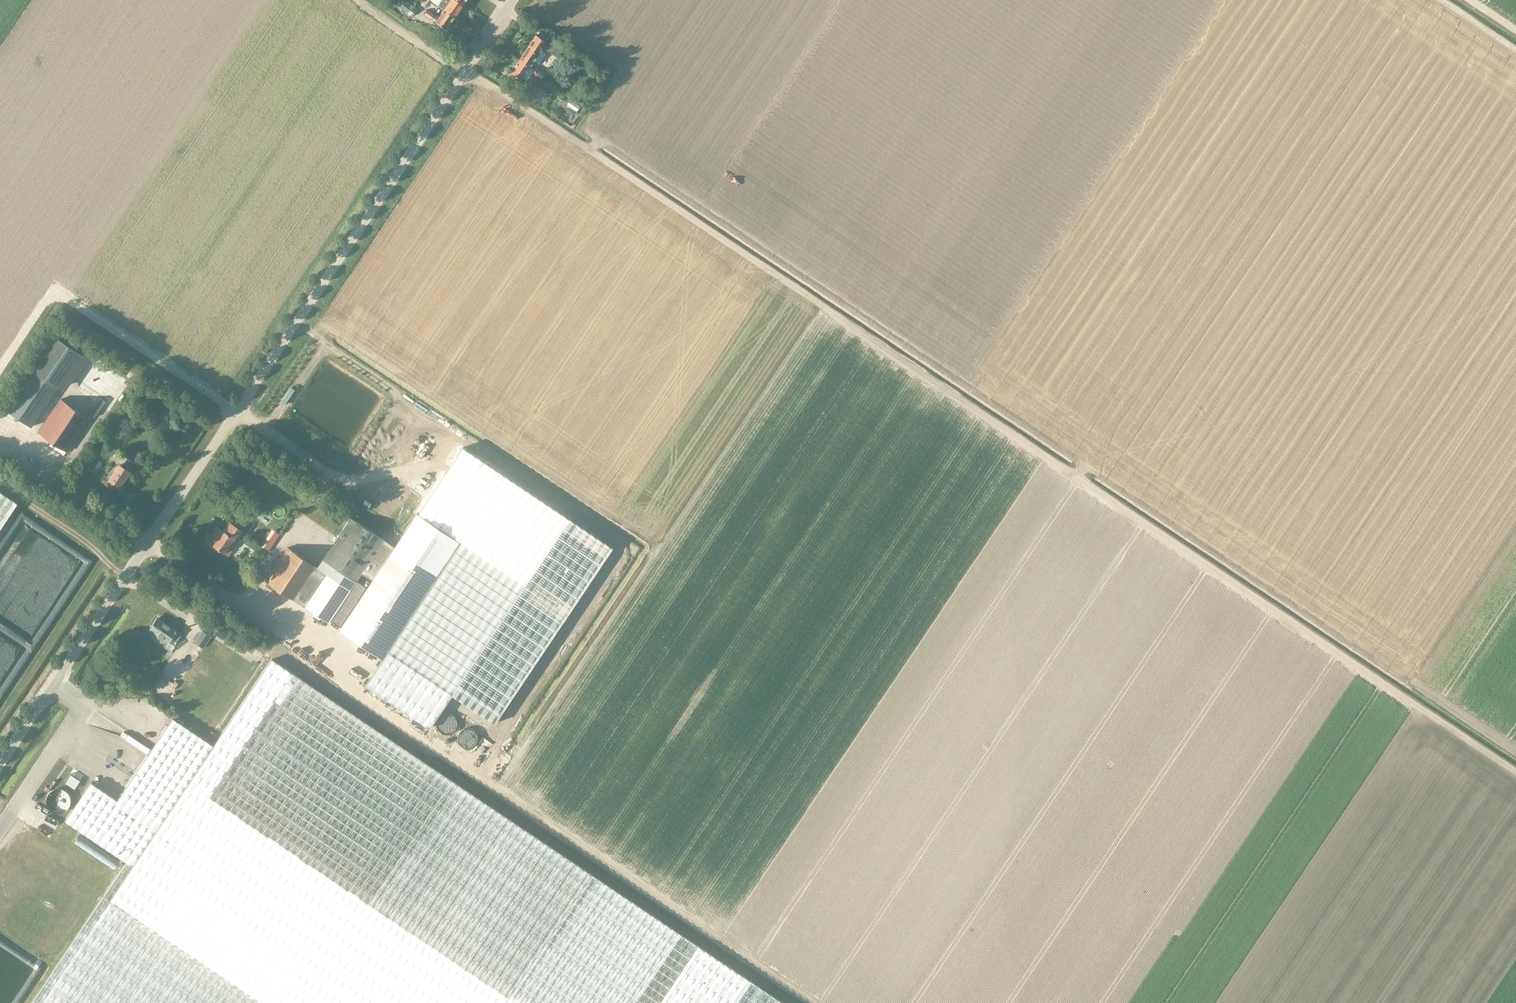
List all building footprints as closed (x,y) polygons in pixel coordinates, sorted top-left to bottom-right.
[(438,5),(444,10),(454,17),(463,4),(456,0),(441,0),(438,5)] [(412,17),(417,9),(407,3),(402,10),(412,17)] [(431,20),(433,14),(427,10),(424,15),(431,20)] [(445,29),(454,17),(444,10),(435,22),(445,29)] [(538,54),(542,47),(546,42),(535,35),(519,60),(529,67),(538,54)] [(546,42),(542,47),(557,57),(565,45),(550,35),(546,42)] [(521,80),(529,67),(519,60),(510,72),(521,80)] [(537,77),(541,70),(536,67),(532,74),(537,77)] [(537,77),(541,79),(545,73),(541,70),(537,77)] [(540,102),(545,95),(546,92),(537,86),(531,96),(540,102)] [(6,410),(31,427),(80,353),(55,336),(34,368),(6,410)] [(74,386),(70,392),(90,403),(93,396),(74,386)] [(60,399),(38,432),(67,451),(89,418),(60,399)] [(98,399),(92,412),(98,415),(104,402),(98,399)] [(462,447),(418,514),(459,541),(525,586),(455,690),(452,694),(494,723),(612,548),(462,447)] [(129,471),(134,464),(121,455),(116,463),(118,464),(108,479),(119,487),(129,471)] [(17,504),(0,492),(0,529),(17,504)] [(372,580),(339,630),(380,658),(459,541),(418,514),(417,513),(394,547),(384,539),(361,573),(372,580)] [(351,517),(317,567),(288,548),(266,581),(328,623),(361,573),(384,539),(351,517)] [(216,526),(210,535),(217,539),(213,546),(224,553),(234,538),(231,536),(237,527),(229,522),(223,531),(216,526)] [(525,586),(459,541),(380,658),(382,659),(365,684),(429,728),(525,586)] [(30,606),(26,612),(31,616),(25,624),(34,630),(49,609),(41,603),(36,610),(30,606)] [(157,618),(149,629),(154,633),(151,638),(170,651),(177,641),(181,634),(176,631),(177,631),(157,618)] [(203,631),(195,642),(203,648),(211,637),(203,631)] [(271,659),(213,746),(172,718),(117,800),(90,783),(65,821),(126,862),(31,1002),(783,1002),(271,659)] [(63,790),(60,789),(56,789),(52,790),(49,793),(47,796),(46,800),(46,803),(48,807),(50,810),(53,812),(57,813),(61,813),(64,812),(67,809),(69,806),(70,802),(70,798),(69,795),(66,792),(63,790)]
